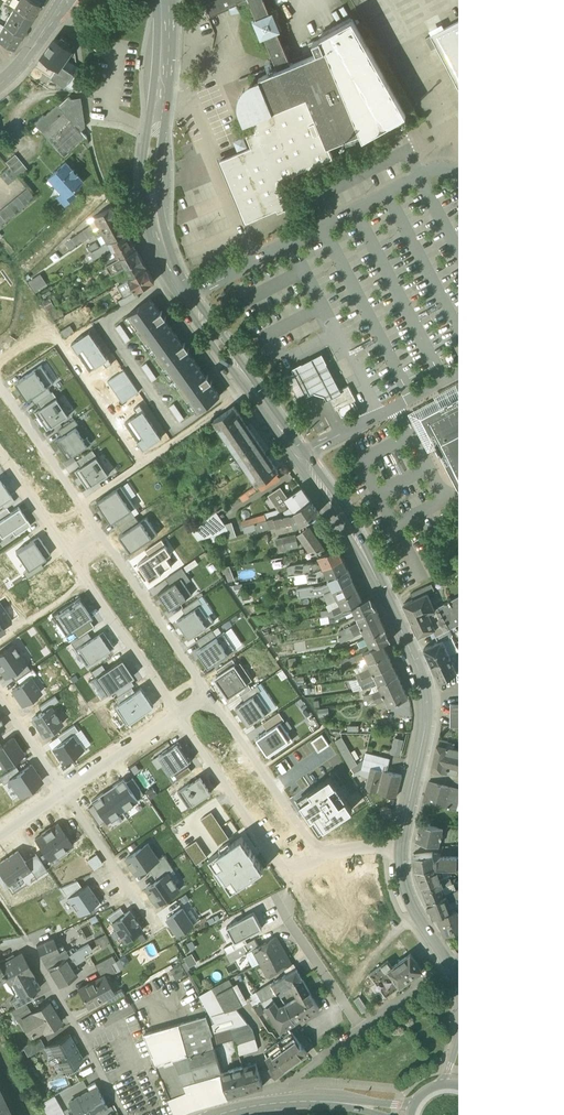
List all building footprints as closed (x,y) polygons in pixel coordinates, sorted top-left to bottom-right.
[(15,7),(15,8),(32,18),(40,5),(31,0),(19,0),(15,7)] [(211,17),(248,1),(248,0),(204,0),(211,17)] [(258,19),(255,20),(262,36),(264,36),(278,69),(291,63),(277,30),(280,29),(273,13),(271,13),(265,0),(250,0),(258,19)] [(472,15),(508,85),(563,56),(563,0),(500,0),(472,15)] [(22,35),(32,18),(15,8),(4,25),(22,35)] [(468,106),(508,85),(472,15),(445,29),(432,36),(431,36),(438,48),(468,106)] [(321,37),(326,49),(360,131),(363,138),(407,114),(352,19),(321,36),(321,37)] [(432,36),(445,29),(442,23),(429,30),(432,36)] [(4,25),(0,32),(0,40),(14,48),(22,35),(4,25)] [(432,51),(438,48),(431,36),(426,39),(426,40),(432,51)] [(52,77),(65,86),(74,73),(63,65),(67,58),(73,49),(56,37),(42,57),(58,68),(52,77)] [(317,52),(326,49),(321,37),(313,41),(317,52)] [(256,78),(257,81),(258,83),(262,82),(273,108),(308,95),(328,144),(360,131),(326,49),(317,52),(291,63),(278,69),(270,72),(268,68),(254,73),(256,78)] [(508,85),(468,106),(459,111),(497,183),(501,190),(501,191),(509,187),(563,158),(563,56),(508,85)] [(67,58),(63,65),(74,73),(77,69),(77,68),(78,66),(67,58)] [(65,86),(72,90),(80,80),(78,68),(77,68),(77,69),(74,73),(65,86)] [(255,81),(257,81),(256,78),(251,80),(248,82),(246,84),(244,86),(242,89),(240,93),(239,96),(239,99),(239,103),(239,107),(240,111),(245,122),(252,119),(250,115),(247,116),(247,114),(248,114),(246,108),(245,105),(244,101),(246,95),(247,91),(250,89),(252,87),(255,85),(257,84),(255,81)] [(247,116),(250,115),(269,107),(271,110),(273,108),(262,82),(258,83),(257,81),(255,81),(257,84),(255,85),(252,87),(250,89),(247,91),(246,95),(244,101),(245,105),(246,108),(248,114),(247,114),(247,116)] [(308,95),(273,108),(271,110),(269,107),(250,115),(252,119),(257,130),(247,134),(251,143),(252,146),(246,148),(245,146),(244,143),(247,142),(245,138),(243,139),(241,137),(237,138),(238,141),(236,142),(238,146),(240,145),(241,147),(242,150),(221,159),(247,220),(278,208),(279,210),(289,206),(278,179),(333,157),(328,144),(308,95)] [(62,154),(65,157),(87,137),(82,131),(80,129),(83,126),(80,102),(77,103),(75,103),(71,99),(69,97),(60,105),(58,104),(45,116),(43,115),(34,123),(62,154)] [(80,129),(82,131),(86,126),(82,97),(71,99),(75,103),(77,103),(80,102),(83,126),(80,129)] [(242,150),(241,147),(217,157),(245,224),(279,210),(278,208),(247,220),(221,159),(242,150)] [(8,164),(10,167),(18,177),(27,169),(15,154),(6,162),(8,164)] [(67,196),(71,200),(76,196),(72,192),(84,182),(77,173),(76,174),(73,171),(74,170),(66,162),(54,173),(60,180),(58,182),(65,190),(69,194),(67,196)] [(8,185),(18,177),(10,167),(0,175),(8,185)] [(52,175),(58,182),(60,180),(54,173),(52,175)] [(501,190),(497,183),(495,189),(494,193),(506,197),(507,193),(509,187),(501,191),(501,190)] [(494,193),(495,189),(484,186),(476,185),(475,189),(483,192),(492,195),(506,200),(514,201),(523,204),(525,200),(515,196),(507,193),(506,197),(494,193)] [(35,198),(28,189),(0,211),(0,227),(35,198)] [(66,205),(71,200),(67,196),(69,194),(65,190),(59,196),(66,205)] [(336,195),(340,205),(352,200),(348,190),(336,195)] [(95,217),(95,218),(102,230),(121,219),(113,206),(95,217)] [(98,233),(102,230),(95,218),(90,221),(93,225),(66,243),(71,251),(95,235),(98,233)] [(121,219),(102,230),(104,233),(109,243),(128,232),(121,219)] [(128,232),(109,243),(112,248),(114,250),(114,251),(132,240),(128,232)] [(104,233),(97,237),(103,246),(109,243),(104,233)] [(117,256),(118,259),(121,257),(137,248),(132,240),(114,251),(117,256)] [(89,246),(92,252),(100,248),(97,242),(89,246)] [(94,259),(112,248),(109,243),(103,246),(100,248),(92,252),(91,253),(94,259)] [(435,447),(431,440),(429,437),(427,438),(418,420),(420,419),(419,417),(421,416),(419,414),(438,405),(439,407),(451,400),(460,396),(458,394),(477,384),(478,386),(489,380),(488,378),(496,374),(497,376),(508,370),(507,368),(516,364),(517,366),(528,360),(527,358),(535,353),(536,355),(563,341),(563,314),(554,296),(556,295),(553,289),(550,283),(548,285),(539,266),(541,265),(540,264),(542,263),(540,261),(549,256),(550,258),(560,253),(555,245),(527,260),(557,316),(544,323),(551,337),(406,413),(426,451),(435,447)] [(137,248),(121,257),(126,267),(143,258),(137,248)] [(114,251),(114,250),(106,255),(109,260),(117,256),(114,251)] [(560,253),(550,258),(549,256),(540,261),(542,263),(540,264),(541,265),(539,266),(548,285),(550,283),(553,289),(556,295),(554,296),(563,314),(563,251),(560,253)] [(102,264),(104,267),(106,266),(114,261),(118,259),(117,256),(109,260),(102,264)] [(124,269),(126,267),(121,257),(118,259),(114,261),(106,266),(112,275),(124,269)] [(124,282),(129,279),(148,268),(143,258),(126,267),(128,271),(120,275),(124,282)] [(155,281),(148,268),(129,279),(133,285),(137,291),(155,281)] [(38,277),(44,286),(48,284),(41,275),(38,277)] [(30,282),(37,291),(44,286),(38,277),(30,282)] [(125,298),(137,291),(129,279),(124,282),(118,285),(125,298)] [(50,298),(42,302),(47,310),(55,306),(50,298)] [(128,315),(151,347),(174,331),(165,318),(167,316),(162,310),(161,312),(151,298),(128,315)] [(60,318),(53,307),(47,311),(54,321),(60,318)] [(121,324),(116,327),(127,343),(132,340),(121,324)] [(61,331),(65,338),(75,332),(71,325),(61,331)] [(94,376),(107,367),(112,363),(90,330),(72,343),(94,376)] [(151,347),(174,379),(197,363),(188,350),(190,349),(185,343),(184,344),(174,331),(151,347)] [(532,575),(563,559),(563,546),(563,341),(536,355),(535,353),(527,358),(528,360),(517,366),(516,364),(507,368),(508,370),(497,376),(496,374),(488,378),(489,380),(478,386),(477,384),(458,394),(460,396),(451,400),(439,407),(438,405),(419,414),(421,416),(419,417),(420,419),(418,420),(427,438),(429,437),(431,440),(435,447),(510,587),(532,575)] [(445,365),(463,356),(458,345),(440,354),(445,365)] [(307,396),(315,392),(325,395),(328,400),(330,399),(342,392),(341,390),(322,353),(293,369),(294,372),(305,393),(307,396)] [(49,360),(42,365),(54,382),(61,377),(49,360)] [(147,362),(142,366),(153,382),(158,378),(147,362)] [(116,369),(112,363),(107,367),(110,373),(116,369)] [(207,376),(197,363),(174,379),(198,412),(221,395),(211,382),(213,381),(208,375),(207,376)] [(28,400),(32,398),(48,387),(54,383),(54,382),(42,365),(19,380),(26,391),(23,393),(28,400)] [(115,392),(132,381),(124,370),(108,381),(115,392)] [(305,393),(308,391),(297,371),(294,372),(283,378),(288,388),(292,386),(298,397),(305,393)] [(16,382),(23,393),(26,391),(19,380),(16,382)] [(132,381),(115,392),(123,403),(139,392),(132,381)] [(329,396),(330,399),(336,410),(338,409),(342,416),(356,409),(352,402),(356,400),(356,399),(349,386),(348,386),(341,390),(329,396)] [(32,398),(36,403),(37,402),(52,392),(48,387),(32,398)] [(37,402),(41,408),(58,397),(54,391),(52,392),(37,402)] [(58,397),(41,408),(36,412),(48,430),(70,415),(58,397)] [(175,403),(170,407),(181,422),(186,419),(175,403)] [(134,408),(138,414),(144,410),(140,404),(134,408)] [(214,421),(225,436),(245,421),(235,406),(214,421)] [(162,437),(144,410),(138,414),(126,422),(144,449),(162,437)] [(59,430),(63,436),(76,427),(79,425),(75,419),(59,430)] [(278,470),(245,421),(225,436),(258,484),(263,481),(275,473),(278,470)] [(55,441),(68,459),(92,443),(88,436),(84,439),(76,427),(63,436),(55,441)] [(77,461),(81,467),(97,456),(93,450),(77,461)] [(88,488),(110,474),(97,456),(81,467),(76,470),(88,488)] [(263,481),(267,486),(279,479),(275,473),(263,481)] [(0,503),(12,496),(0,479),(0,503)] [(258,484),(261,490),(267,486),(263,481),(258,484)] [(128,482),(122,486),(131,498),(137,494),(128,482)] [(122,486),(122,485),(97,502),(106,516),(109,514),(114,522),(115,521),(132,510),(134,509),(128,501),(131,499),(131,498),(122,486)] [(257,490),(255,487),(240,497),(244,501),(250,497),(249,495),(257,490)] [(286,498),(289,502),(291,506),(295,511),(311,501),(302,487),(287,498),(286,498)] [(270,495),(280,509),(284,508),(283,506),(289,502),(286,498),(287,498),(280,488),(270,495)] [(15,501),(12,496),(0,503),(4,508),(7,507),(15,501)] [(136,507),(131,499),(128,501),(134,509),(136,507)] [(311,501),(295,511),(303,524),(319,512),(311,501)] [(284,514),(288,514),(285,510),(291,506),(289,502),(283,506),(284,508),(280,509),(265,514),(267,519),(274,517),(284,514)] [(2,536),(11,530),(27,519),(19,507),(11,512),(0,520),(0,534),(2,536)] [(0,511),(0,520),(11,512),(7,507),(4,508),(0,511)] [(135,515),(132,510),(115,521),(119,527),(135,515)] [(297,528),(303,524),(295,511),(293,513),(288,514),(284,514),(274,517),(277,526),(284,524),(293,523),(297,528)] [(193,532),(199,540),(228,530),(226,525),(225,524),(216,512),(204,520),(195,529),(193,532)] [(112,524),(114,522),(109,514),(106,516),(112,524)] [(242,521),(243,526),(267,519),(265,514),(242,521)] [(135,515),(119,527),(123,533),(140,522),(135,515)] [(120,535),(131,552),(158,534),(147,517),(140,522),(123,533),(120,535)] [(267,519),(269,528),(277,526),(274,517),(267,519)] [(11,530),(15,536),(31,525),(27,519),(11,530)] [(269,528),(267,519),(243,526),(245,532),(256,529),(257,532),(269,528)] [(226,525),(228,530),(230,538),(237,536),(232,521),(225,524),(226,525)] [(298,535),(310,552),(316,551),(324,549),(309,527),(298,535)] [(276,539),(278,545),(286,543),(298,540),(296,535),(276,539)] [(28,569),(40,561),(51,554),(39,536),(16,551),(28,569)] [(162,539),(146,550),(149,556),(166,545),(162,539)] [(299,547),(298,540),(286,543),(287,549),(299,547)] [(138,563),(151,581),(172,566),(166,557),(172,553),(166,545),(149,556),(138,563)] [(318,556),(321,562),(324,567),(343,558),(338,547),(326,552),(318,556)] [(464,560),(467,566),(480,561),(477,554),(464,560)] [(343,558),(324,567),(326,572),(329,578),(348,569),(343,558)] [(532,575),(539,588),(563,575),(563,559),(532,575)] [(24,572),(27,578),(34,574),(44,567),(40,561),(28,569),(24,572)] [(315,571),(324,567),(321,562),(319,563),(318,561),(295,565),(296,574),(296,575),(298,574),(307,572),(315,571)] [(34,574),(37,579),(54,568),(50,563),(44,567),(34,574)] [(226,573),(229,582),(236,580),(231,565),(221,567),(224,574),(226,573)] [(289,576),(296,574),(295,565),(287,566),(289,576)] [(166,578),(171,585),(182,578),(186,583),(191,580),(183,567),(166,578)] [(318,576),(326,572),(324,567),(315,571),(317,576),(318,576)] [(348,569),(329,578),(331,582),(322,586),(325,592),(334,588),(353,579),(348,569)] [(307,572),(308,580),(318,579),(318,576),(317,576),(315,571),(307,572)] [(299,582),(308,580),(307,572),(298,574),(299,582)] [(517,600),(539,588),(532,575),(510,587),(517,600)] [(159,593),(170,610),(193,594),(186,583),(182,578),(171,585),(159,593)] [(353,579),(334,588),(339,599),(358,590),(353,579)] [(489,580),(477,586),(489,608),(493,606),(500,602),(489,580)] [(412,593),(415,600),(429,594),(436,591),(433,583),(412,593)] [(302,590),(315,587),(312,585),(297,587),(299,597),(303,596),(302,590)] [(302,590),(303,596),(325,592),(322,586),(315,587),(302,590)] [(477,586),(467,591),(472,601),(467,604),(474,616),(489,608),(477,586)] [(330,603),(339,599),(334,588),(325,592),(330,603)] [(358,590),(339,599),(341,605),(333,609),(335,614),(343,610),(363,600),(358,590)] [(450,629),(474,616),(467,604),(472,601),(467,591),(438,607),(450,629)] [(404,605),(411,620),(429,612),(436,609),(429,594),(415,600),(404,605)] [(203,595),(199,598),(203,603),(201,605),(208,615),(211,614),(214,612),(203,595)] [(73,630),(90,619),(84,610),(87,609),(88,608),(80,596),(52,615),(59,625),(64,622),(70,632),(73,630)] [(370,597),(363,600),(343,610),(345,615),(354,611),(357,616),(376,607),(371,597),(371,596),(370,596),(370,597)] [(183,609),(187,614),(197,608),(201,605),(203,603),(199,598),(183,609)] [(330,603),(333,609),(341,605),(339,599),(330,603)] [(259,613),(264,610),(270,609),(269,602),(256,603),(257,613),(259,613)] [(504,610),(500,602),(493,606),(496,614),(504,610)] [(201,605),(197,608),(209,625),(216,620),(211,614),(208,615),(201,605)] [(376,608),(376,607),(357,616),(359,622),(351,626),(353,631),(381,618),(381,617),(381,618),(376,608)] [(436,609),(429,612),(432,620),(436,628),(433,630),(439,641),(443,639),(443,640),(450,637),(453,635),(450,629),(438,607),(436,609)] [(190,638),(209,625),(197,608),(187,614),(178,620),(190,638)] [(92,617),(87,609),(84,610),(90,619),(92,617)] [(343,610),(335,614),(336,619),(345,615),(343,610)] [(433,630),(436,628),(432,620),(429,612),(411,620),(419,637),(433,630)] [(335,614),(329,615),(330,622),(337,621),(336,619),(335,614)] [(321,624),(330,622),(329,615),(322,616),(320,616),(321,624)] [(507,616),(499,621),(502,627),(502,628),(510,624),(507,616)] [(381,618),(353,631),(346,634),(349,639),(364,632),(367,638),(386,628),(381,618)] [(73,630),(78,638),(88,631),(95,626),(90,619),(73,630)] [(499,621),(498,620),(490,625),(494,631),(502,627),(499,621)] [(224,624),(227,629),(233,625),(230,621),(224,624)] [(59,625),(66,635),(70,632),(64,622),(59,625)] [(219,626),(213,630),(217,637),(223,633),(219,626)] [(351,626),(344,629),(340,631),(342,636),(346,634),(353,631),(351,626)] [(232,627),(225,632),(236,648),(243,643),(232,627)] [(386,629),(386,628),(367,638),(369,643),(360,647),(363,652),(364,652),(383,643),(390,640),(391,640),(391,639),(386,629)] [(507,631),(513,643),(518,640),(512,628),(507,631)] [(91,637),(75,648),(87,666),(114,647),(108,638),(107,639),(106,637),(107,636),(102,630),(91,637)] [(197,641),(201,648),(217,637),(213,630),(197,641)] [(71,642),(75,648),(91,637),(88,631),(78,638),(71,642)] [(223,633),(217,637),(229,653),(236,649),(236,648),(225,632),(223,633)] [(341,642),(349,639),(346,634),(342,636),(339,637),(341,642)] [(209,667),(229,653),(217,637),(201,648),(205,654),(202,657),(209,667)] [(450,656),(456,652),(450,637),(443,640),(447,648),(450,656)] [(358,641),(360,647),(369,643),(367,638),(358,641)] [(424,648),(432,664),(450,656),(447,648),(443,640),(443,639),(439,641),(424,648)] [(388,653),(383,643),(364,652),(366,656),(369,662),(388,653)] [(6,678),(10,675),(27,663),(14,644),(0,654),(0,671),(1,671),(6,678)] [(197,650),(202,657),(205,654),(201,648),(197,650)] [(466,648),(458,653),(461,659),(469,654),(466,648)] [(563,718),(563,650),(520,649),(519,679),(518,708),(518,717),(563,718)] [(363,652),(355,656),(357,660),(357,661),(366,656),(364,652),(363,652)] [(458,661),(462,669),(465,668),(457,652),(456,652),(450,656),(454,664),(458,661)] [(393,664),(388,653),(369,662),(371,667),(366,669),(360,672),(362,678),(365,677),(393,664)] [(454,664),(450,656),(432,664),(440,681),(458,672),(454,664)] [(300,657),(288,659),(289,666),(301,664),(300,657)] [(101,673),(113,690),(114,690),(130,679),(134,676),(122,658),(106,669),(101,673)] [(235,666),(237,664),(233,658),(217,670),(221,675),(235,666)] [(242,672),(247,670),(241,661),(237,664),(242,672)] [(454,664),(458,672),(462,669),(458,661),(454,664)] [(15,681),(16,680),(31,670),(27,663),(10,675),(15,681)] [(242,672),(237,664),(235,666),(247,684),(249,682),(253,680),(247,670),(242,672)] [(354,668),(356,674),(360,672),(366,669),(363,664),(354,668)] [(393,664),(365,677),(367,682),(376,678),(379,684),(398,675),(393,664)] [(247,684),(235,666),(221,675),(216,678),(229,696),(238,690),(247,684)] [(16,680),(20,685),(31,678),(37,674),(33,668),(31,670),(16,680)] [(113,690),(101,673),(95,677),(89,681),(101,699),(108,694),(113,690)] [(305,675),(297,676),(298,684),(306,683),(305,675)] [(402,685),(398,675),(379,684),(381,689),(375,692),(372,693),(375,698),(384,694),(402,685)] [(41,692),(31,678),(20,685),(13,690),(23,705),(41,692)] [(367,682),(361,685),(363,689),(370,688),(372,687),(379,684),(376,678),(367,682)] [(354,690),(363,689),(361,684),(358,679),(349,680),(354,690)] [(501,702),(501,704),(507,705),(507,707),(518,708),(519,679),(512,679),(506,686),(505,698),(501,702)] [(247,684),(238,690),(242,695),(253,688),(249,682),(247,684)] [(261,682),(257,685),(261,690),(259,692),(271,710),(277,706),(261,682)] [(372,687),(375,692),(381,689),(379,684),(372,687)] [(253,688),(242,695),(241,696),(245,701),(254,695),(259,692),(261,690),(257,685),(253,688)] [(408,696),(402,685),(384,694),(386,699),(389,705),(408,696)] [(119,703),(135,692),(131,686),(118,695),(115,697),(119,703)] [(135,692),(119,703),(113,707),(125,725),(154,705),(141,687),(135,692)] [(254,695),(267,713),(271,710),(259,692),(254,695)] [(384,694),(375,698),(377,702),(377,703),(386,699),(384,694)] [(39,706),(43,712),(51,706),(59,701),(55,695),(39,706)] [(267,713),(254,695),(245,701),(236,707),(248,725),(267,713)] [(506,727),(507,707),(507,705),(501,704),(451,703),(451,726),(506,727)] [(62,724),(51,706),(43,712),(32,719),(44,736),(62,724)] [(329,707),(319,709),(319,716),(319,717),(330,716),(329,707)] [(263,723),(268,730),(278,723),(281,721),(281,722),(285,720),(280,712),(263,723)] [(288,720),(283,724),(287,731),(293,727),(288,720)] [(281,721),(278,723),(289,739),(269,753),(270,755),(294,740),(287,731),(283,724),(281,722),(281,721)] [(268,754),(269,753),(289,739),(278,723),(268,730),(257,738),(268,754)] [(75,725),(58,736),(62,742),(73,734),(78,730),(75,725)] [(84,748),(91,743),(81,729),(78,730),(73,734),(78,742),(79,741),(84,748)] [(470,743),(471,731),(467,731),(467,736),(463,735),(462,742),(470,743)] [(52,748),(63,764),(85,749),(84,748),(79,741),(78,742),(73,734),(62,742),(52,748)] [(319,752),(330,745),(323,734),(311,741),(319,752)] [(48,742),(52,748),(62,742),(58,736),(48,742)] [(4,767),(24,753),(13,737),(2,745),(0,746),(0,762),(4,767)] [(391,753),(400,755),(404,739),(396,737),(391,753)] [(337,741),(351,768),(357,764),(355,760),(351,753),(342,738),(337,741)] [(439,739),(438,745),(447,747),(448,741),(439,739)] [(178,742),(159,755),(165,764),(164,765),(171,775),(174,773),(188,764),(192,761),(178,742)] [(432,770),(447,773),(448,766),(459,768),(460,765),(463,750),(447,747),(438,745),(438,746),(437,746),(432,770)] [(356,750),(351,753),(355,760),(360,757),(356,750)] [(362,768),(369,770),(370,766),(372,767),(375,755),(366,753),(364,760),(357,764),(351,768),(355,773),(358,771),(362,768)] [(159,768),(162,766),(164,765),(165,764),(159,755),(153,759),(159,768)] [(372,767),(387,771),(390,759),(375,755),(372,767)] [(281,762),(276,766),(282,775),(287,771),(281,762)] [(31,764),(20,772),(9,779),(10,780),(21,795),(42,781),(31,764)] [(174,773),(179,780),(184,777),(192,771),(188,764),(174,773)] [(461,776),(465,776),(467,766),(460,765),(459,768),(458,775),(461,776)] [(10,780),(9,779),(20,772),(17,766),(0,777),(0,778),(4,784),(10,780)] [(387,771),(372,767),(370,766),(369,770),(371,771),(369,778),(367,787),(369,789),(397,797),(402,775),(387,771)] [(458,775),(459,768),(448,766),(447,773),(457,775),(458,775)] [(362,768),(358,771),(361,776),(369,778),(371,771),(369,770),(362,768)] [(174,783),(179,780),(174,773),(171,775),(169,777),(174,783)] [(461,776),(461,783),(485,783),(484,775),(465,776),(461,776)] [(316,816),(324,828),(353,809),(346,799),(340,803),(330,788),(336,784),(331,776),(319,784),(320,785),(310,792),(312,795),(302,802),(308,810),(306,811),(312,819),(316,816)] [(189,784),(184,777),(179,780),(174,783),(169,787),(174,795),(178,792),(189,784)] [(189,784),(178,792),(189,808),(212,793),(201,777),(189,784)] [(125,778),(113,786),(116,790),(111,793),(123,811),(139,800),(138,798),(127,782),(125,778)] [(133,778),(127,782),(138,798),(145,794),(133,778)] [(423,802),(456,810),(462,791),(460,791),(460,790),(429,782),(423,802)] [(495,782),(485,783),(461,783),(460,790),(460,791),(462,791),(469,791),(495,790),(495,782)] [(508,782),(495,782),(495,790),(508,790),(508,782)] [(346,799),(336,784),(330,788),(340,803),(346,799)] [(147,792),(151,798),(158,793),(153,787),(147,792)] [(301,802),(302,802),(300,799),(310,792),(309,791),(298,798),(301,802)] [(464,812),(469,791),(462,791),(456,810),(464,812)] [(300,799),(302,802),(312,795),(310,792),(300,799)] [(123,811),(111,793),(106,796),(103,793),(92,801),(94,804),(105,821),(107,822),(123,811)] [(99,825),(105,821),(94,804),(88,809),(99,825)] [(526,820),(526,824),(525,836),(535,837),(536,820),(532,820),(532,807),(524,808),(523,820),(526,820)] [(532,807),(532,820),(536,820),(542,820),(542,814),(542,807),(532,807)] [(526,824),(515,823),(513,819),(513,815),(513,808),(506,808),(505,833),(505,838),(525,840),(525,836),(526,824)] [(230,837),(212,811),(201,819),(219,845),(230,837)] [(563,827),(563,814),(542,814),(542,820),(542,827),(563,827)] [(316,816),(312,819),(320,831),(324,828),(316,816)] [(58,823),(35,839),(50,861),(73,845),(58,823)] [(416,841),(439,846),(441,838),(442,838),(443,835),(442,835),(443,827),(420,825),(416,841)] [(478,845),(478,843),(479,830),(472,830),(470,844),(478,845)] [(478,843),(487,844),(488,831),(487,831),(479,830),(478,843)] [(488,831),(487,844),(485,858),(501,858),(501,859),(505,859),(505,838),(505,833),(498,832),(488,831)] [(219,868),(226,879),(224,880),(232,891),(265,869),(256,856),(255,856),(263,869),(238,885),(232,876),(227,879),(218,867),(223,863),(217,854),(242,837),(250,849),(251,849),(242,836),(209,858),(217,869),(219,868)] [(256,856),(251,849),(250,849),(242,837),(217,854),(223,863),(218,867),(227,879),(232,876),(238,885),(263,869),(255,856),(256,856)] [(197,840),(186,847),(197,864),(208,856),(197,840)] [(149,843),(127,858),(137,874),(148,866),(159,859),(149,843)] [(0,863),(0,871),(9,884),(17,879),(17,880),(24,876),(23,874),(31,869),(26,861),(18,851),(0,863)] [(416,869),(435,866),(434,860),(433,853),(433,852),(413,855),(416,869)] [(550,896),(563,891),(563,853),(554,857),(553,871),(552,871),(553,873),(542,877),(550,896)] [(36,854),(26,861),(31,869),(32,871),(37,878),(48,870),(36,854)] [(148,866),(153,873),(169,862),(165,855),(159,859),(148,866)] [(438,860),(434,860),(435,866),(436,867),(446,867),(452,867),(469,868),(477,868),(478,858),(441,856),(438,860)] [(477,868),(501,869),(501,859),(501,858),(485,858),(478,858),(477,868)] [(174,869),(169,862),(153,873),(158,880),(169,873),(174,869)] [(441,879),(436,867),(435,866),(416,869),(422,886),(439,880),(441,879)] [(446,878),(450,878),(446,867),(436,867),(441,879),(446,878)] [(219,868),(217,869),(224,880),(226,879),(219,868)] [(158,880),(147,888),(158,904),(180,889),(169,873),(158,880)] [(439,880),(441,886),(443,885),(444,887),(453,883),(450,878),(446,878),(441,879),(439,880)] [(9,884),(14,891),(21,886),(17,880),(17,879),(9,884)] [(78,880),(61,887),(68,897),(82,887),(78,880)] [(428,901),(444,895),(441,886),(439,880),(422,886),(423,888),(428,901)] [(68,897),(67,897),(79,914),(90,907),(92,909),(101,903),(88,883),(82,887),(68,897)] [(455,891),(453,883),(444,887),(443,885),(441,886),(444,895),(446,894),(455,891)] [(538,889),(542,899),(548,897),(543,887),(538,889)] [(455,891),(446,894),(448,899),(453,897),(454,898),(455,899),(458,898),(462,896),(459,889),(455,891)] [(494,900),(505,900),(505,892),(494,891),(494,900)] [(453,911),(448,899),(446,894),(444,895),(428,901),(434,917),(439,916),(453,911)] [(188,900),(184,895),(173,902),(177,908),(188,900)] [(457,909),(462,908),(458,898),(455,899),(454,898),(453,897),(448,899),(453,911),(457,909)] [(494,918),(494,920),(501,917),(499,912),(501,911),(503,916),(509,913),(505,903),(505,900),(494,900),(494,905),(488,905),(490,909),(494,918)] [(113,922),(125,914),(121,907),(108,916),(112,923),(113,922)] [(462,908),(457,909),(460,916),(463,915),(466,914),(468,913),(465,907),(463,907),(462,908)] [(186,912),(183,908),(168,918),(179,935),(194,924),(186,912)] [(192,908),(186,912),(194,924),(200,920),(192,908)] [(467,926),(463,915),(460,916),(457,909),(453,911),(439,916),(445,934),(467,926)] [(485,922),(494,918),(490,909),(481,912),(485,922)] [(134,916),(130,910),(125,914),(113,922),(117,928),(116,929),(121,935),(122,935),(126,941),(143,929),(139,923),(135,916),(134,916)] [(254,912),(231,924),(234,931),(231,932),(235,942),(245,937),(263,927),(254,912)] [(58,923),(53,925),(56,932),(61,929),(58,923)] [(389,944),(400,936),(396,931),(385,939),(389,944)] [(400,936),(389,944),(393,949),(404,941),(400,936)] [(235,942),(224,948),(227,954),(248,943),(245,937),(235,942)] [(253,950),(260,963),(284,951),(277,937),(259,946),(253,950)] [(48,968),(65,957),(73,953),(71,950),(67,952),(66,952),(65,949),(61,942),(57,945),(54,938),(37,945),(43,960),(48,968)] [(227,954),(231,961),(246,954),(253,950),(259,946),(255,939),(248,943),(227,954)] [(79,949),(73,953),(75,957),(82,953),(83,955),(84,955),(93,950),(89,943),(79,949)] [(253,967),(260,963),(253,950),(246,954),(253,967)] [(24,957),(34,975),(35,974),(22,951),(15,956),(18,961),(24,957)] [(292,964),(284,951),(260,963),(268,978),(284,969),(292,964)] [(73,953),(65,957),(72,967),(79,963),(75,957),(73,953)] [(75,957),(79,963),(86,958),(84,955),(83,955),(82,953),(75,957)] [(184,958),(186,961),(190,967),(198,963),(192,953),(184,958)] [(370,974),(386,996),(423,970),(411,953),(393,967),(388,960),(370,974)] [(561,1038),(563,1037),(563,1036),(563,953),(550,963),(535,973),(522,981),(523,983),(530,993),(538,1004),(548,1019),(547,1020),(550,1025),(552,1024),(559,1035),(561,1038)] [(3,970),(18,961),(15,956),(14,954),(0,961),(0,965),(3,970)] [(105,975),(106,977),(116,971),(112,963),(116,961),(113,955),(95,965),(98,971),(102,977),(105,975)] [(515,955),(508,960),(516,972),(523,967),(515,955)] [(20,996),(29,991),(30,993),(31,993),(41,987),(34,975),(24,957),(18,961),(3,970),(0,965),(0,983),(7,979),(8,979),(5,975),(8,973),(20,994),(20,996)] [(77,976),(72,967),(65,957),(48,968),(59,987),(77,976)] [(119,959),(116,961),(112,963),(116,971),(124,967),(119,959)] [(520,978),(516,972),(508,960),(507,959),(483,975),(496,994),(520,978)] [(342,970),(346,975),(357,967),(353,962),(342,970)] [(294,963),(292,964),(284,969),(287,975),(297,969),(294,963)] [(145,983),(174,967),(172,964),(143,980),(145,983)] [(171,970),(177,981),(188,975),(182,964),(171,970)] [(346,975),(350,980),(361,972),(357,967),(346,975)] [(287,975),(272,984),(278,993),(291,985),(302,978),(297,969),(287,975)] [(350,980),(354,986),(365,978),(361,972),(350,980)] [(7,979),(16,996),(20,994),(8,973),(5,975),(8,979),(7,979)] [(78,990),(88,1007),(106,997),(115,992),(106,977),(105,975),(102,977),(78,990)] [(302,978),(291,985),(294,991),(298,998),(286,1005),(296,1023),(320,1009),(302,978)] [(212,988),(215,995),(233,985),(230,979),(212,988)] [(233,985),(243,1004),(248,1001),(238,983),(233,985)] [(530,993),(523,983),(512,991),(518,1001),(530,993)] [(271,997),(278,993),(272,984),(257,992),(263,1001),(271,997)] [(243,1004),(233,985),(215,995),(225,1012),(237,1009),(236,1008),(243,1004)] [(291,985),(278,993),(281,997),(290,991),(291,993),(294,991),(291,985)] [(106,997),(109,1003),(126,994),(122,988),(115,992),(106,997)] [(212,1016),(225,1012),(215,995),(212,988),(200,995),(212,1016)] [(12,999),(16,1008),(25,1004),(34,999),(31,993),(30,993),(29,991),(20,996),(20,994),(16,996),(16,997),(12,999)] [(254,1006),(263,1001),(257,992),(256,991),(251,995),(254,1000),(251,1001),(254,1006)] [(281,997),(278,993),(271,997),(274,1001),(281,997)] [(497,1010),(507,1025),(520,1016),(538,1004),(530,993),(518,1001),(516,1002),(514,999),(497,1010)] [(354,999),(363,1012),(368,1009),(360,996),(354,999)] [(281,1031),(289,1027),(280,1009),(279,1009),(274,1001),(271,997),(263,1001),(281,1031)] [(23,1019),(32,1035),(39,1030),(40,1033),(44,1030),(45,1032),(62,1022),(49,1002),(33,1012),(31,1014),(23,1019)] [(31,1014),(25,1004),(16,1008),(12,1010),(13,1011),(19,1021),(23,1019),(31,1014)] [(286,1005),(280,1009),(289,1027),(296,1023),(286,1005)] [(225,1012),(212,1016),(216,1022),(213,1024),(213,1032),(232,1027),(236,1043),(256,1038),(253,1030),(237,1009),(225,1012)] [(15,1024),(19,1021),(13,1011),(9,1014),(15,1024)] [(211,1014),(180,1023),(188,1055),(214,1047),(212,1035),(214,1034),(213,1032),(212,1024),(215,1022),(211,1014)] [(530,1030),(520,1016),(507,1025),(528,1056),(537,1050),(552,1040),(544,1030),(531,1038),(527,1032),(530,1030)] [(174,1059),(188,1055),(180,1023),(144,1033),(157,1065),(165,1063),(166,1065),(174,1061),(175,1060),(174,1059)] [(550,1025),(544,1030),(552,1040),(559,1035),(552,1024),(550,1025)] [(281,1031),(284,1037),(292,1031),(289,1027),(281,1031)] [(214,1033),(218,1044),(234,1039),(231,1028),(214,1033)] [(279,1042),(282,1046),(295,1036),(292,1031),(284,1037),(284,1038),(279,1042)] [(56,1064),(60,1072),(63,1070),(64,1070),(78,1062),(83,1060),(69,1034),(45,1046),(49,1054),(53,1052),(59,1063),(56,1064)] [(541,1056),(543,1054),(548,1051),(552,1048),(562,1042),(561,1038),(559,1035),(552,1040),(537,1050),(541,1056)] [(308,1053),(295,1036),(282,1046),(294,1063),(308,1053)] [(561,1038),(562,1042),(552,1048),(555,1058),(563,1055),(563,1036),(563,1037),(561,1038)] [(23,1046),(28,1056),(45,1046),(41,1038),(23,1046)] [(236,1043),(240,1055),(258,1049),(258,1048),(256,1038),(236,1043)] [(265,1052),(267,1057),(282,1046),(279,1042),(265,1052)] [(294,1063),(282,1046),(267,1057),(273,1065),(270,1067),(277,1076),(294,1063)] [(229,1095),(214,1047),(188,1055),(174,1059),(175,1060),(174,1061),(166,1065),(165,1063),(157,1065),(162,1078),(163,1077),(165,1082),(171,1097),(176,1108),(182,1110),(193,1105),(228,1096),(229,1095)] [(554,1060),(548,1051),(543,1054),(549,1064),(554,1060)] [(53,1052),(49,1054),(48,1062),(56,1064),(59,1063),(53,1052)] [(532,1062),(538,1071),(543,1067),(538,1058),(532,1062)] [(78,1062),(64,1070),(67,1076),(82,1068),(78,1062)] [(257,1063),(243,1067),(250,1090),(263,1086),(259,1072),(257,1063)] [(243,1066),(229,1070),(233,1084),(234,1084),(236,1093),(250,1090),(243,1067),(243,1066)] [(229,1096),(236,1093),(234,1084),(233,1084),(229,1070),(222,1072),(229,1096)] [(547,1084),(552,1091),(559,1086),(554,1079),(547,1084)] [(87,1086),(90,1091),(98,1087),(95,1082),(87,1086)] [(559,1086),(552,1091),(562,1107),(563,1107),(563,1083),(559,1086)] [(90,1091),(70,1102),(77,1114),(95,1114),(109,1107),(98,1087),(90,1091)] [(0,1091),(0,1114),(11,1114),(0,1091)] [(41,1103),(48,1114),(60,1114),(62,1113),(53,1096),(41,1103)] [(228,1096),(193,1105),(182,1110),(176,1108),(171,1097),(169,1098),(176,1114),(177,1114),(194,1108),(229,1098),(228,1096)]
